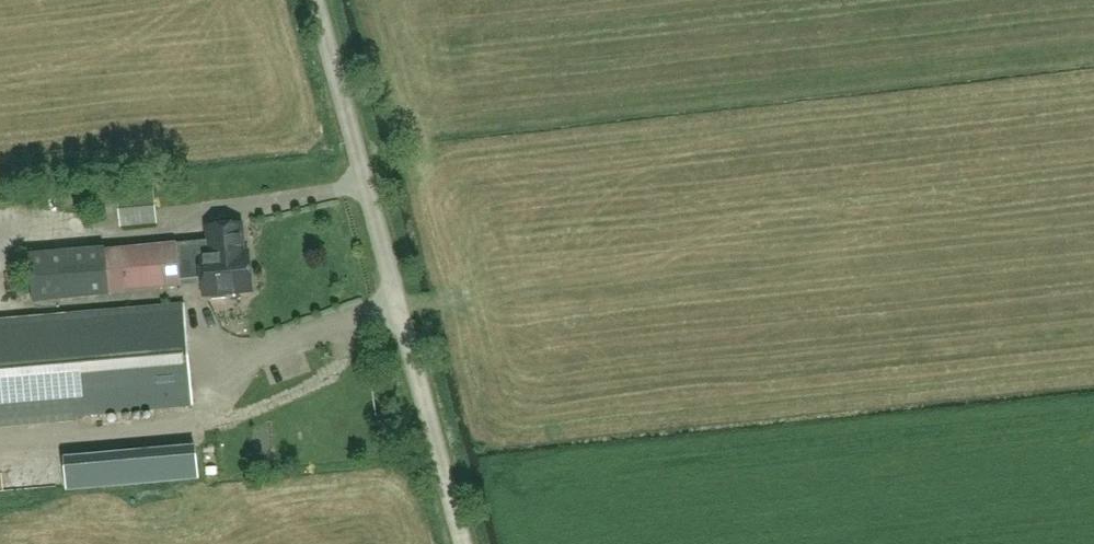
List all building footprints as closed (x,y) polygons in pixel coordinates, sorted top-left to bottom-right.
[(118,187),(92,189),(93,202),(94,215),(119,212),(122,226),(157,222),(153,190),(119,194),(118,187)] [(245,251),(242,223),(207,226),(208,240),(105,250),(105,248),(30,254),(34,302),(109,296),(109,293),(181,286),(180,280),(202,277),(204,295),(211,295),(211,299),(226,298),(226,293),(253,291),(249,251),(245,251)] [(0,320),(0,426),(77,420),(77,415),(193,405),(185,305),(0,320)] [(199,478),(196,447),(64,459),(67,490),(199,478)]
